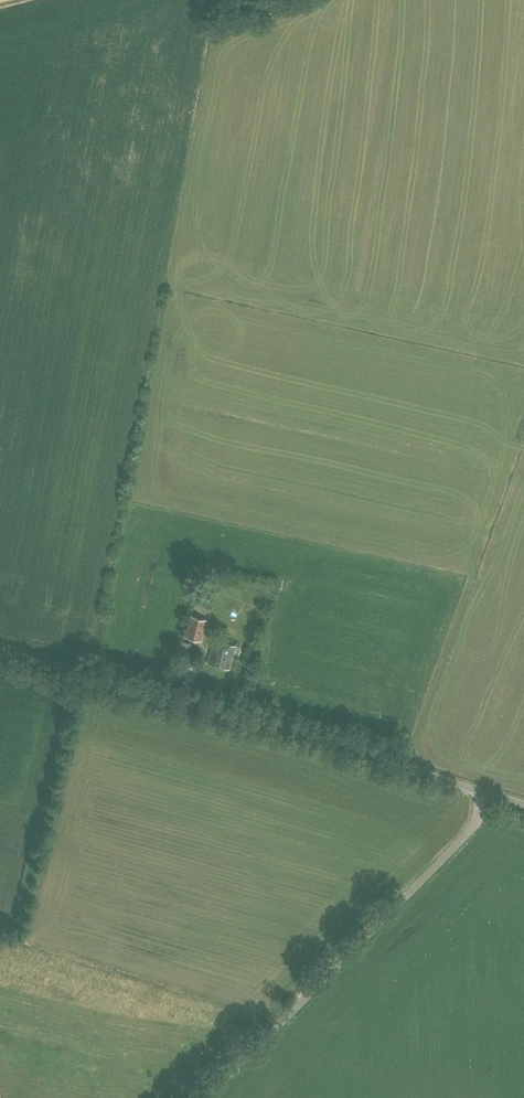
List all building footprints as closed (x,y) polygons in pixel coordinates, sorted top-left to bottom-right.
[(186,635),(202,640),(206,627),(208,619),(192,615),(190,622),(186,635)] [(208,662),(229,668),(235,646),(214,640),(208,662)]
